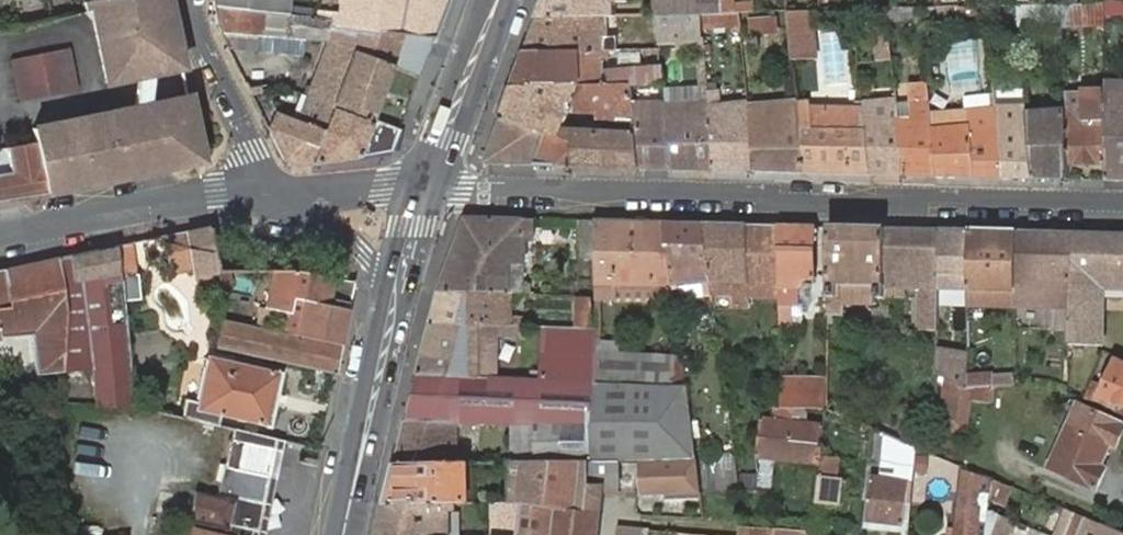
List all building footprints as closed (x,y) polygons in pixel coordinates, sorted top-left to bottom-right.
[(193,97),(146,105),(147,92),(149,73),(181,67),(168,0),(90,0),(105,80),(137,74),(135,107),(78,118),(35,125),(39,143),(48,190),(91,182),(205,161),(193,97)] [(212,5),(275,12),(285,13),(287,3),(287,0),(211,0),(212,5)] [(403,33),(433,36),(447,0),(338,0),(337,12),(317,9),(316,17),(335,19),(336,19),(336,26),(403,33)] [(538,17),(610,16),(618,16),(617,2),(629,2),(629,0),(544,0),(538,17)] [(657,1),(658,15),(659,15),(701,14),(706,14),(724,13),(723,0),(657,0),(657,1)] [(724,13),(741,13),(751,13),(756,12),(755,6),(734,7),(734,0),(723,0),(724,13)] [(658,15),(657,1),(629,2),(617,2),(618,16),(658,15)] [(312,6),(287,3),(285,13),(311,16),(312,6)] [(1106,3),(1061,4),(1062,13),(1062,15),(1106,14),(1106,3)] [(1106,3),(1106,14),(1122,13),(1122,3),(1106,3)] [(1061,4),(1017,6),(1018,18),(1025,17),(1024,14),(1062,13),(1061,4)] [(219,32),(256,35),(272,36),(304,39),(326,41),(352,50),(391,65),(417,75),(433,36),(403,33),(336,26),(336,19),(335,19),(316,17),(311,16),(285,13),(275,12),(212,5),(217,26),(219,32)] [(1017,6),(989,6),(990,25),(1018,24),(1018,18),(1017,6)] [(895,8),(888,8),(888,17),(896,17),(895,8)] [(925,10),(925,22),(945,21),(945,9),(925,10)] [(812,10),(788,11),(794,59),(817,59),(814,33),(812,10)] [(902,11),(902,23),(921,23),(920,11),(902,11)] [(776,12),(756,12),(751,13),(752,21),(777,19),(776,12)] [(741,13),(724,13),(706,14),(706,27),(742,26),(742,22),(741,13)] [(751,13),(741,13),(742,22),(752,21),(751,13)] [(703,40),(701,14),(659,15),(661,40),(695,40),(703,40)] [(610,16),(538,17),(526,52),(603,50),(611,50),(619,50),(619,37),(611,37),(603,37),(603,22),(610,22),(610,16)] [(777,19),(752,21),(754,38),(778,36),(777,19)] [(219,32),(227,47),(255,50),(256,35),(219,32)] [(893,57),(890,34),(878,36),(880,59),(893,57)] [(272,36),(256,35),(255,50),(303,54),(304,39),(272,36)] [(703,40),(695,40),(701,102),(711,102),(710,90),(706,50),(706,44),(705,40),(703,40)] [(306,95),(305,98),(330,108),(368,123),(370,118),(372,113),(391,65),(352,50),(326,41),(306,95)] [(68,45),(9,55),(16,99),(76,88),(68,45)] [(603,50),(526,52),(514,86),(580,84),(604,84),(603,73),(603,57),(603,50)] [(640,83),(664,83),(663,67),(609,69),(609,73),(603,73),(604,84),(632,84),(640,83)] [(930,106),(928,82),(910,83),(911,103),(898,104),(898,107),(903,175),(936,175),(930,106)] [(1105,82),(1106,90),(1107,163),(1107,180),(1122,180),(1122,92),(1113,92),(1114,82),(1105,82)] [(1114,82),(1113,92),(1122,92),(1122,83),(1114,82)] [(641,92),(640,83),(632,84),(633,92),(641,92)] [(911,103),(910,83),(896,84),(898,104),(911,103)] [(503,117),(562,138),(564,131),(572,110),(580,84),(514,86),(503,117)] [(637,135),(635,112),(633,92),(632,84),(604,84),(580,84),(572,110),(601,112),(601,118),(620,119),(619,134),(637,135)] [(717,170),(755,171),(750,111),(733,112),(732,103),(722,104),(720,89),(710,90),(711,102),(717,170)] [(1069,163),(1107,163),(1106,90),(1066,89),(1067,107),(1069,163)] [(997,106),(1026,104),(1025,94),(996,96),(997,106)] [(297,166),(390,150),(398,128),(375,120),(377,115),(372,113),(370,118),(368,123),(330,108),(305,98),(297,120),(312,126),(297,166)] [(869,98),(864,98),(864,103),(867,130),(871,174),(903,175),(898,107),(879,107),(878,98),(869,98)] [(871,174),(867,130),(812,131),(812,130),(810,104),(809,101),(799,102),(800,104),(805,172),(871,174)] [(673,169),(717,170),(711,102),(701,102),(666,103),(673,169)] [(640,168),(673,169),(666,103),(659,103),(659,107),(642,108),(642,113),(635,112),(637,135),(640,168)] [(864,103),(810,104),(812,130),(812,131),(867,130),(864,103)] [(755,171),(805,172),(800,104),(785,105),(786,117),(764,119),(763,107),(750,108),(750,111),(755,171)] [(1003,177),(1032,178),(1032,172),(1026,106),(1026,104),(997,106),(997,107),(1003,177)] [(786,117),(785,105),(763,107),(764,119),(786,117)] [(939,105),(930,106),(936,175),(975,176),(969,110),(940,113),(939,105)] [(1032,178),(1069,179),(1069,163),(1067,107),(1026,106),(1032,172),(1032,178)] [(975,176),(1003,177),(997,107),(969,107),(969,110),(975,176)] [(283,160),(295,166),(297,166),(312,126),(297,120),(274,111),(267,129),(283,160)] [(488,164),(574,166),(575,143),(562,138),(503,117),(487,161),(488,164)] [(574,166),(640,168),(637,135),(619,134),(564,131),(562,138),(575,143),(574,166)] [(0,150),(0,192),(1,198),(48,190),(39,143),(0,150)] [(440,290),(440,291),(512,292),(513,264),(525,264),(526,238),(527,219),(467,217),(440,290)] [(535,238),(536,219),(527,219),(526,238),(535,238)] [(599,221),(580,220),(579,258),(599,258),(599,221)] [(674,284),(664,222),(599,221),(599,258),(598,282),(608,282),(674,284)] [(704,223),(664,222),(674,284),(707,282),(712,281),(712,279),(704,223)] [(714,296),(782,297),(780,225),(748,224),(704,223),(712,279),(712,281),(714,292),(714,296)] [(216,269),(209,224),(162,233),(170,270),(192,265),(192,274),(216,269)] [(817,226),(780,225),(782,297),(782,309),(782,323),(804,323),(804,305),(799,305),(798,287),(803,277),(818,278),(817,226)] [(887,228),(831,226),(830,298),(846,298),(846,286),(879,286),(879,298),(886,298),(886,286),(887,228)] [(941,229),(887,228),(886,286),(921,287),(940,287),(941,229)] [(971,230),(941,229),(940,287),(940,288),(969,288),(971,230)] [(969,305),(1016,307),(1018,231),(971,230),(969,288),(969,298),(969,305)] [(1018,231),(1016,307),(1071,308),(1073,232),(1018,231)] [(1070,345),(1104,347),(1105,290),(1122,290),(1122,234),(1073,232),(1071,308),(1070,345)] [(132,240),(116,243),(118,274),(134,272),(132,240)] [(63,309),(58,371),(95,371),(92,402),(128,404),(118,274),(116,243),(55,255),(63,309)] [(30,330),(32,348),(34,369),(58,371),(63,309),(55,255),(0,265),(0,334),(30,330)] [(512,292),(514,292),(525,293),(525,284),(525,264),(513,264),(512,292)] [(348,309),(354,279),(294,268),(272,268),(267,291),(348,309)] [(231,269),(216,269),(220,286),(232,285),(231,269)] [(677,298),(674,284),(608,282),(608,309),(678,313),(677,298)] [(707,282),(674,284),(677,298),(709,295),(707,282)] [(846,286),(846,298),(846,303),(879,303),(879,298),(879,286),(846,286)] [(921,330),(939,331),(940,288),(940,287),(921,287),(921,330)] [(341,343),(348,309),(267,291),(263,313),(287,318),(284,330),(341,343)] [(440,291),(432,323),(500,325),(513,325),(513,318),(514,292),(512,292),(440,291)] [(830,298),(830,315),(846,315),(846,303),(846,298),(830,298)] [(581,300),(579,326),(593,327),(594,300),(581,300)] [(289,363),(335,373),(338,358),(341,343),(284,330),(223,317),(215,346),(289,363)] [(432,323),(419,374),(491,378),(492,377),(500,377),(500,325),(432,323)] [(526,326),(513,325),(512,335),(526,335),(526,326)] [(622,461),(644,461),(697,460),(688,387),(676,387),(672,387),(596,382),(597,342),(597,328),(547,326),(544,373),(544,379),(533,379),(500,377),(492,377),(491,378),(419,374),(407,421),(461,422),(515,424),(517,463),(556,462),(594,461),(615,461),(622,461)] [(596,382),(672,387),(673,357),(597,342),(596,382)] [(938,348),(938,374),(947,379),(966,389),(967,377),(970,354),(938,348)] [(178,415),(215,424),(218,414),(267,426),(281,372),(208,353),(205,365),(196,403),(184,400),(182,400),(178,415)] [(1116,359),(1104,387),(1093,383),(1086,398),(1097,403),(1096,404),(1122,415),(1122,362),(1116,359)] [(196,403),(205,365),(193,362),(184,400),(196,403)] [(966,389),(994,387),(1014,385),(1014,374),(967,377),(966,389)] [(966,389),(947,379),(939,430),(967,434),(971,401),(991,403),(994,387),(966,389)] [(809,408),(828,409),(829,380),(783,380),(784,408),(796,408),(809,408)] [(1053,461),(1050,468),(1096,490),(1106,468),(1101,465),(1110,445),(1115,448),(1122,431),(1122,424),(1079,404),(1078,405),(1071,401),(1068,408),(1075,411),(1066,432),(1053,461)] [(777,407),(775,420),(794,422),(807,424),(826,426),(828,409),(809,408),(796,408),(784,408),(777,407)] [(762,419),(758,456),(823,463),(824,447),(826,426),(807,424),(794,422),(775,420),(762,419)] [(407,421),(396,465),(461,464),(461,456),(461,432),(461,422),(407,421)] [(888,434),(874,428),(870,459),(884,460),(916,464),(917,447),(888,434)] [(233,429),(225,465),(223,465),(215,500),(194,495),(189,517),(224,524),(223,532),(190,525),(188,534),(248,534),(248,529),(255,531),(275,438),(233,429)] [(1050,460),(1053,461),(1066,432),(1063,431),(1050,460)] [(824,447),(823,463),(821,477),(818,502),(836,504),(839,479),(842,450),(824,447)] [(741,492),(736,458),(703,459),(707,493),(741,492)] [(757,486),(770,486),(772,459),(759,458),(757,486)] [(642,494),(701,493),(697,460),(644,461),(642,494)] [(604,492),(605,484),(592,484),(594,461),(556,462),(517,463),(514,463),(512,502),(525,501),(521,534),(600,534),(604,492)] [(604,492),(621,492),(622,461),(615,461),(594,461),(592,484),(605,484),(604,492)] [(396,465),(386,504),(452,503),(460,503),(472,502),(470,464),(461,464),(396,465)] [(913,491),(915,468),(903,467),(902,481),(872,478),(868,520),(905,525),(909,490),(913,491)] [(957,511),(954,534),(979,534),(982,513),(980,513),(981,507),(976,506),(977,492),(991,494),(992,482),(964,470),(959,511),(957,511)] [(1005,503),(1012,486),(994,478),(993,479),(991,499),(1005,503)] [(498,534),(521,534),(525,501),(512,502),(497,502),(498,534)] [(380,534),(453,534),(452,510),(452,503),(386,504),(380,534)] [(1102,524),(1101,525),(1066,509),(1056,534),(1122,534),(1122,533),(1102,524)] [(1013,520),(990,511),(990,514),(987,534),(1008,534),(1013,520)] [(619,526),(618,534),(636,534),(637,528),(619,526)] [(777,529),(741,526),(740,534),(777,534),(777,529)]
